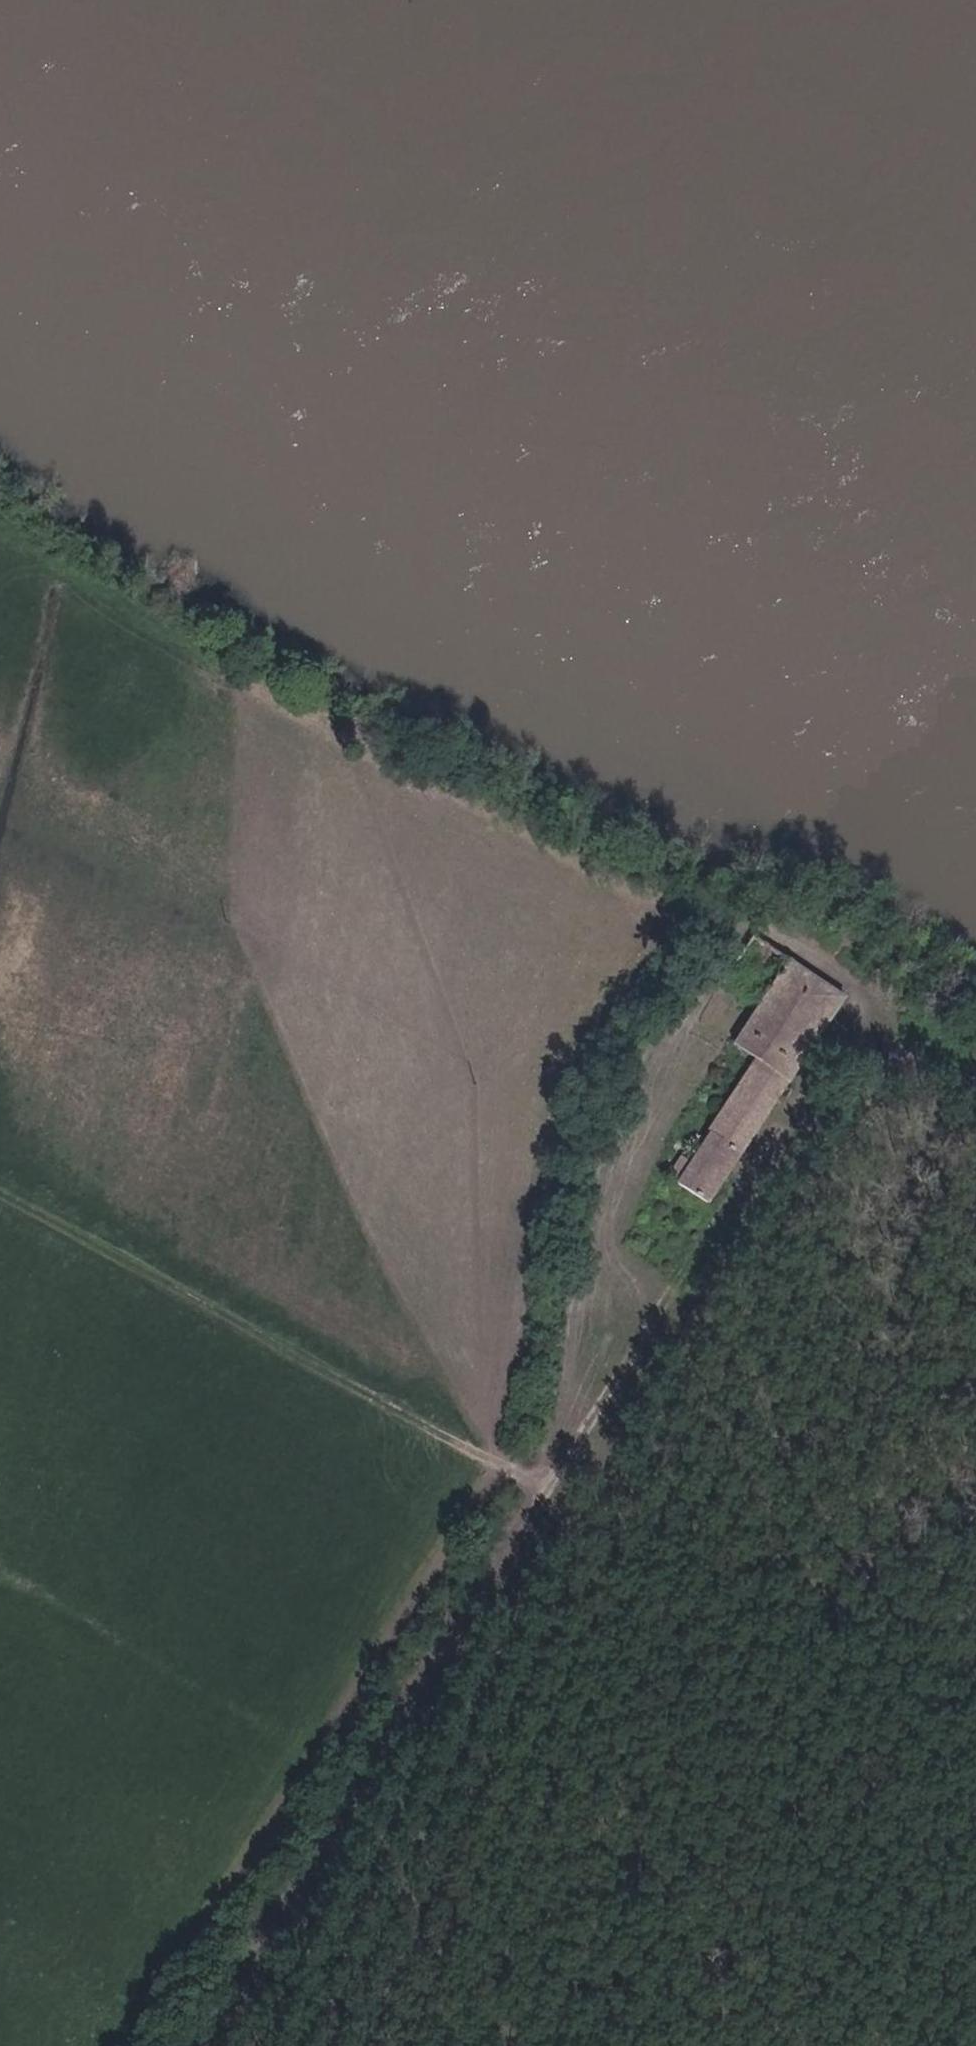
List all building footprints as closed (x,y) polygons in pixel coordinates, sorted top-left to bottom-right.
[(659,1215),(687,1234),(829,1012),(740,955),(709,1005),(742,1028),(717,1067),(739,1083),(659,1215)]
